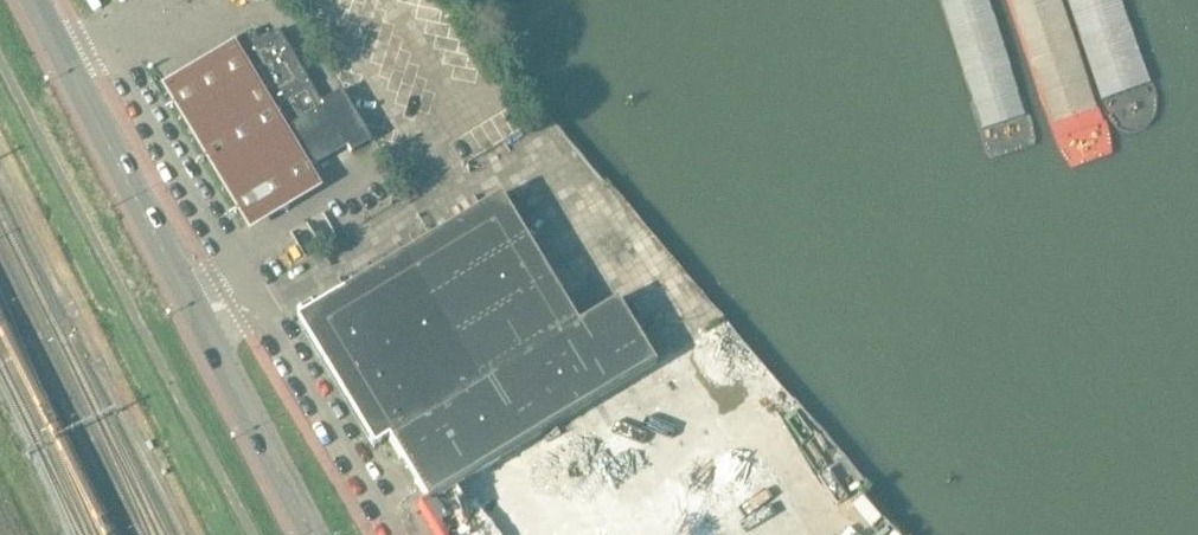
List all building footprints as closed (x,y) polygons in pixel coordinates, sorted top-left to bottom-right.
[(252,31),(236,41),(236,42),(237,42),(257,75),(252,78),(272,111),(281,105),(294,125),(290,128),(290,127),(289,128),(313,168),(347,148),(350,154),(371,142),(341,92),(322,104),(279,32),(260,44),(252,31)] [(322,189),(233,42),(160,86),(248,233),(322,189)] [(301,317),(296,320),(305,335),(374,449),(389,440),(427,503),(655,365),(617,302),(578,325),(501,197),(344,291),(301,317)]
